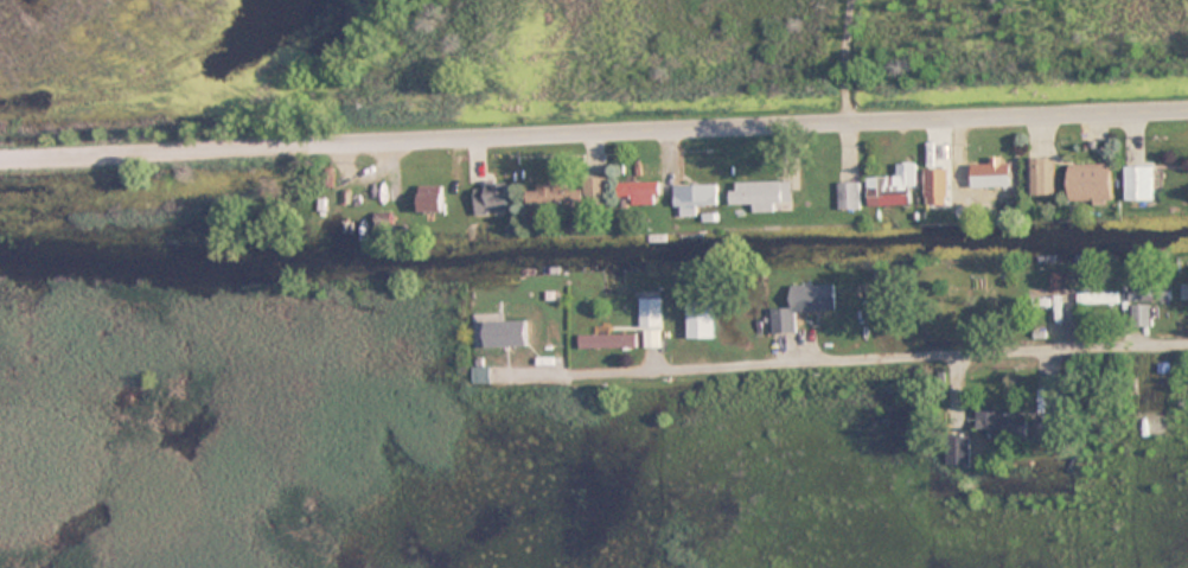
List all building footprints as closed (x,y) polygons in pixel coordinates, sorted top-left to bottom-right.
[(1028,156),(1028,194),(1055,194),(1055,156),(1028,156)] [(871,205),(917,203),(915,162),(898,163),(898,175),(869,177),(871,205)] [(1012,162),(973,162),(973,186),(1012,186),(1012,162)] [(1154,199),(1154,165),(1126,165),(1126,199),(1154,199)] [(950,167),(926,167),(926,196),(950,196),(950,167)] [(1112,202),(1112,167),(1071,167),(1071,202),(1112,202)] [(558,188),(558,181),(539,181),(539,190),(528,190),(528,204),(608,202),(608,176),(585,177),(585,188),(558,188)] [(791,181),(733,180),(733,204),(791,205),(791,181)] [(619,181),(619,202),(661,202),(661,181),(619,181)] [(861,208),(861,181),(839,181),(840,208),(861,208)] [(509,183),(477,183),(477,212),(509,212),(509,183)] [(411,210),(444,210),(444,184),(411,184),(411,210)] [(719,184),(675,184),(675,208),(719,208),(719,184)] [(1133,300),(1171,300),(1171,281),(1133,281),(1133,300)] [(774,333),(797,332),(797,311),(837,310),(836,283),(793,284),(793,307),(773,308),(774,333)] [(1099,286),(1079,286),(1079,302),(1119,302),(1119,292),(1099,292),(1099,286)] [(643,327),(664,327),(664,298),(643,298),(643,327)] [(690,301),(690,338),(717,338),(717,301),(690,301)] [(1151,325),(1151,304),(1133,304),(1133,325),(1151,325)] [(647,346),(662,346),(662,333),(647,333),(647,346)] [(583,348),(639,348),(639,334),(583,334),(583,348)] [(507,337),(507,346),(551,346),(551,337),(507,337)] [(475,383),(492,383),(492,366),(475,366),(475,383)] [(1027,439),(1027,411),(979,411),(979,428),(993,428),(993,439),(1027,439)] [(1064,419),(1038,419),(1038,438),(1064,438),(1064,419)] [(949,464),(971,464),(971,434),(949,434),(949,464)]
